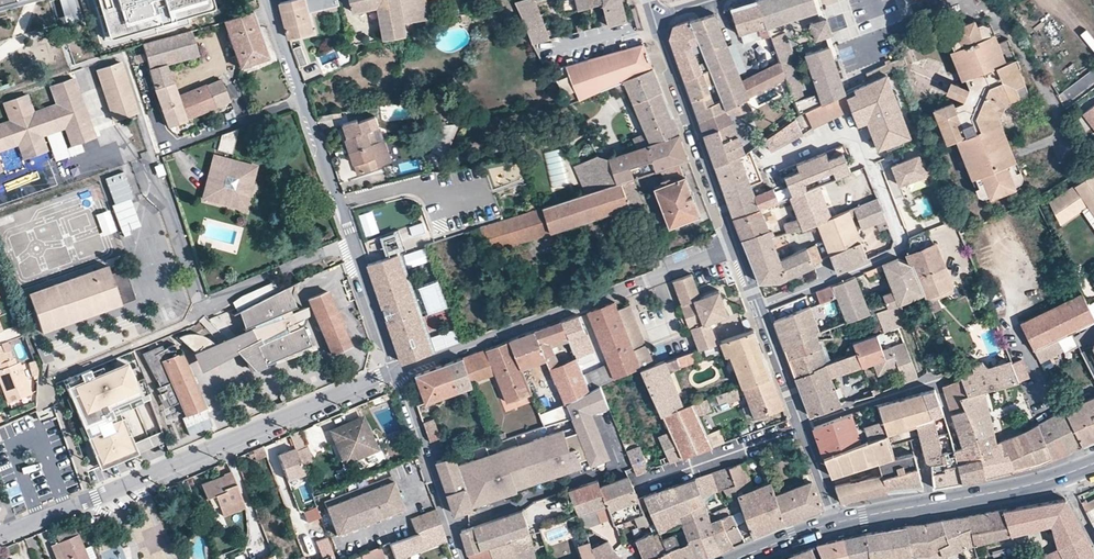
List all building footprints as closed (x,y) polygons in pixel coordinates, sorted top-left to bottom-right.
[(17,8),(15,0),(0,0),(0,13),(17,8)] [(64,21),(78,17),(73,0),(58,0),(64,21)] [(111,38),(112,40),(116,39),(215,10),(216,8),(215,4),(214,0),(99,0),(111,38)] [(279,2),(288,38),(313,32),(305,0),(289,0),(279,2)] [(400,1),(400,0),(349,0),(352,12),(378,6),(383,38),(402,35),(406,34),(404,21),(400,1)] [(428,12),(425,0),(405,0),(400,1),(404,21),(430,18),(428,12)] [(515,1),(517,8),(524,24),(532,43),(542,41),(550,39),(543,20),(540,11),(534,0),(518,0),(515,1)] [(626,20),(621,0),(562,0),(565,12),(578,8),(603,0),(607,15),(599,17),(602,26),(609,24),(626,20)] [(759,28),(765,26),(756,0),(730,8),(738,34),(740,33),(759,28)] [(756,0),(765,26),(766,27),(776,24),(783,21),(793,18),(787,0),(756,0)] [(800,16),(817,10),(814,0),(795,0),(800,16)] [(826,17),(820,0),(814,0),(817,10),(820,19),(826,17)] [(239,69),(267,59),(251,11),(223,21),(234,55),(231,56),(233,63),(237,62),(239,69)] [(748,97),(741,79),(714,13),(689,21),(698,43),(709,68),(714,81),(722,100),(725,109),(733,105),(742,101),(745,99),(748,97)] [(825,36),(832,34),(826,17),(820,19),(810,23),(815,39),(825,36)] [(955,27),(956,30),(976,23),(975,19),(955,27)] [(698,43),(689,21),(673,26),(670,38),(684,79),(701,72),(691,46),(698,43)] [(785,28),(783,21),(776,24),(766,27),(768,33),(785,28)] [(1008,39),(997,43),(995,44),(987,25),(987,24),(982,22),(977,25),(976,23),(956,30),(957,32),(951,35),(949,39),(950,40),(965,78),(969,87),(968,88),(959,84),(953,95),(962,99),(961,101),(951,105),(932,112),(939,130),(942,128),(944,132),(948,142),(955,139),(958,138),(977,186),(974,187),(973,188),(976,195),(981,197),(983,196),(993,192),(995,195),(995,196),(1008,191),(1008,190),(1006,186),(1017,182),(1019,181),(1021,176),(1018,169),(1017,170),(1014,171),(992,115),(1000,100),(1017,93),(1018,96),(1019,97),(1025,94),(1027,89),(1021,72),(1018,73),(1016,69),(1013,59),(1015,58),(1008,39)] [(990,24),(987,25),(995,44),(997,43),(990,24)] [(766,27),(765,26),(759,28),(762,37),(769,35),(766,27)] [(202,27),(173,35),(142,45),(149,69),(165,65),(198,56),(193,37),(205,35),(202,27)] [(762,37),(759,28),(740,33),(743,43),(762,37)] [(785,28),(768,33),(770,37),(786,31),(785,28)] [(786,31),(770,37),(779,60),(779,62),(787,59),(791,58),(794,57),(786,31)] [(828,45),(833,59),(839,57),(832,34),(825,36),(828,46),(828,45)] [(962,79),(965,78),(950,40),(947,41),(962,79)] [(542,41),(532,43),(542,62),(546,61),(551,59),(542,41)] [(614,85),(652,68),(643,44),(626,48),(573,63),(568,65),(551,70),(569,103),(614,85)] [(819,92),(823,104),(845,93),(833,59),(828,45),(828,46),(806,53),(819,92)] [(804,97),(791,58),(787,59),(779,62),(783,73),(786,79),(800,114),(804,112),(823,104),(819,92),(804,97)] [(890,63),(893,71),(907,67),(905,59),(896,61),(890,63)] [(786,79),(783,73),(779,62),(779,60),(741,79),(748,97),(753,95),(786,79)] [(136,113),(120,62),(97,69),(113,120),(136,113)] [(165,65),(149,69),(151,77),(155,88),(159,99),(163,111),(168,126),(185,119),(177,96),(172,83),(171,83),(165,65)] [(885,66),(866,75),(870,83),(889,74),(885,66)] [(652,68),(614,85),(618,95),(628,91),(651,144),(679,133),(652,68)] [(725,109),(722,100),(714,103),(707,85),(714,81),(709,68),(701,72),(684,79),(687,87),(699,120),(715,113),(720,111),(722,110),(725,109)] [(18,144),(23,159),(46,151),(41,136),(65,128),(72,146),(94,138),(73,78),(50,86),(57,104),(33,112),(26,95),(4,102),(10,120),(0,124),(0,150),(18,144)] [(220,79),(177,96),(185,119),(204,111),(229,101),(220,79)] [(917,138),(892,79),(859,92),(861,96),(851,100),(865,132),(874,129),(884,152),(917,138)] [(950,93),(953,95),(959,84),(955,82),(950,93)] [(852,108),(845,93),(823,104),(804,112),(812,127),(852,108)] [(1004,101),(1018,96),(1017,93),(1000,100),(992,115),(1014,171),(1017,170),(996,116),(1004,101)] [(733,105),(725,109),(722,110),(720,111),(715,113),(699,120),(706,140),(715,165),(734,158),(739,156),(741,155),(744,153),(740,142),(739,140),(728,113),(739,113),(752,108),(745,99),(742,101),(733,105)] [(931,109),(932,112),(951,105),(950,102),(931,109)] [(1083,114),(1093,129),(1093,106),(1083,114)] [(349,151),(376,142),(372,129),(378,127),(374,117),(358,122),(357,120),(347,123),(352,136),(345,138),(349,151)] [(803,134),(795,118),(764,139),(770,151),(803,134)] [(445,156),(459,123),(437,126),(431,150),(445,156)] [(217,150),(232,154),(238,129),(220,135),(217,150)] [(660,168),(678,162),(688,160),(680,139),(681,139),(679,133),(651,144),(609,158),(617,182),(632,177),(660,168)] [(955,139),(974,187),(977,186),(958,138),(955,139)] [(376,142),(349,151),(357,173),(377,166),(376,165),(391,160),(383,139),(376,142)] [(123,163),(116,144),(98,151),(105,169),(123,163)] [(843,154),(841,146),(816,155),(819,162),(817,163),(819,168),(817,168),(820,176),(833,171),(835,178),(847,173),(850,172),(843,154)] [(72,156),(84,153),(83,147),(71,149),(72,156)] [(776,197),(773,190),(772,187),(754,196),(750,185),(762,179),(750,149),(744,153),(741,155),(739,156),(734,158),(715,165),(719,178),(733,217),(759,209),(778,201),(776,197)] [(581,162),(593,190),(617,182),(609,158),(597,154),(596,154),(581,162)] [(816,155),(805,159),(808,167),(811,166),(812,170),(814,169),(817,177),(820,176),(817,168),(819,168),(817,163),(819,162),(816,155)] [(243,206),(254,168),(214,158),(205,196),(243,206)] [(524,179),(517,159),(489,168),(495,188),(524,179)] [(808,167),(805,159),(781,169),(784,176),(791,195),(802,191),(807,189),(804,182),(817,177),(814,169),(812,170),(811,166),(808,167)] [(901,189),(937,175),(932,164),(923,167),(920,159),(893,170),(901,189)] [(574,166),(585,193),(593,190),(581,162),(574,166)] [(678,162),(660,168),(665,183),(654,187),(669,226),(700,214),(685,176),(684,176),(678,162)] [(160,178),(167,175),(163,165),(156,168),(160,178)] [(133,197),(123,171),(105,178),(114,204),(111,205),(120,232),(139,226),(129,198),(133,197)] [(1093,172),(1092,171),(1083,177),(1087,183),(1080,188),(1076,182),(1048,201),(1050,205),(1053,211),(1057,208),(1064,218),(1086,202),(1093,213),(1093,173),(1093,172)] [(593,190),(585,193),(536,209),(529,211),(505,219),(474,229),(476,234),(483,255),(641,201),(632,177),(617,182),(593,190)] [(1083,177),(1076,182),(1080,188),(1087,183),(1083,177)] [(802,191),(791,195),(789,196),(790,196),(798,219),(783,224),(786,232),(792,231),(802,229),(816,222),(831,216),(823,196),(820,190),(830,186),(827,180),(807,189),(802,191)] [(1019,186),(1017,182),(1006,186),(1008,190),(1019,186)] [(853,187),(823,196),(831,216),(848,209),(853,207),(860,205),(853,187)] [(860,205),(853,207),(861,228),(876,222),(881,235),(890,231),(877,198),(860,205)] [(529,211),(536,209),(534,202),(527,204),(529,211)] [(1057,222),(1064,218),(1057,208),(1053,211),(1057,222)] [(742,238),(768,229),(759,209),(733,217),(742,238)] [(848,209),(831,216),(816,222),(829,254),(860,240),(848,209)] [(111,211),(97,215),(104,237),(117,233),(111,211)] [(361,215),(366,238),(380,235),(375,213),(361,215)] [(476,234),(474,229),(463,232),(465,237),(476,234)] [(786,278),(779,260),(771,236),(768,229),(742,238),(742,240),(757,276),(759,282),(780,280),(786,278)] [(394,231),(383,235),(388,250),(399,246),(394,231)] [(867,259),(860,240),(829,254),(836,272),(867,259)] [(906,254),(910,263),(915,276),(944,264),(935,242),(913,251),(910,252),(906,254)] [(814,244),(807,248),(813,265),(818,262),(820,261),(821,260),(814,244)] [(399,246),(388,250),(390,256),(397,254),(401,253),(399,246)] [(813,265),(807,248),(779,260),(786,278),(813,265)] [(409,268),(430,263),(427,250),(406,255),(409,268)] [(672,255),(675,263),(688,258),(685,250),(672,255)] [(410,289),(397,254),(390,256),(367,264),(371,276),(401,362),(431,351),(419,316),(410,289)] [(915,276),(910,263),(897,258),(884,264),(894,290),(882,294),(885,301),(875,304),(873,299),(865,302),(855,276),(832,285),(836,296),(843,314),(846,322),(869,313),(869,314),(877,311),(889,307),(895,305),(901,303),(923,293),(915,276)] [(944,264),(915,276),(923,293),(924,297),(953,285),(944,264)] [(116,293),(110,274),(107,266),(27,294),(41,332),(93,314),(89,302),(116,293)] [(124,269),(110,274),(116,293),(89,302),(93,314),(135,299),(124,269)] [(688,322),(699,349),(717,343),(709,321),(728,314),(718,290),(700,296),(691,274),(673,281),(683,307),(685,312),(679,314),(683,324),(688,322)] [(438,280),(418,287),(427,314),(447,307),(438,280)] [(261,342),(256,345),(264,364),(310,344),(308,339),(307,339),(302,325),(297,327),(295,322),(304,317),(305,315),(305,313),(305,312),(300,314),(298,310),(291,312),(290,309),(294,307),(291,300),(292,300),(292,299),(293,298),(293,297),(293,296),(293,295),(292,294),(292,293),(292,292),(292,291),(293,290),(293,289),(294,287),(294,286),(294,285),(293,285),(293,283),(277,291),(277,290),(237,307),(238,312),(241,310),(248,327),(244,329),(248,338),(257,334),(261,342)] [(836,296),(832,285),(815,291),(820,303),(836,296)] [(410,289),(419,316),(427,314),(418,287),(410,289)] [(335,313),(326,291),(308,299),(331,354),(350,346),(341,325),(343,324),(337,312),(335,313)] [(1057,339),(1070,332),(1093,320),(1093,319),(1082,293),(1020,323),(1033,350),(1034,350),(1057,339)] [(641,367),(618,310),(614,302),(588,312),(605,355),(614,377),(639,367),(641,367)] [(877,311),(885,331),(898,326),(908,322),(901,303),(895,305),(889,307),(877,311)] [(630,305),(618,310),(641,367),(639,367),(640,370),(654,365),(646,344),(630,305)] [(774,320),(784,349),(819,333),(816,324),(809,306),(774,320)] [(208,332),(234,321),(230,312),(212,320),(211,317),(203,320),(208,332)] [(578,315),(562,322),(567,336),(574,353),(591,346),(578,315)] [(744,328),(749,326),(747,318),(741,320),(744,328)] [(546,359),(550,369),(555,382),(564,403),(566,403),(589,390),(580,368),(578,361),(576,358),(558,365),(549,343),(567,336),(562,322),(535,332),(546,359)] [(444,345),(440,325),(431,327),(435,347),(444,345)] [(238,354),(256,345),(261,342),(257,334),(248,338),(244,329),(213,343),(214,344),(215,345),(215,346),(217,347),(218,349),(218,350),(219,351),(206,356),(199,350),(194,353),(202,372),(238,354)] [(833,339),(829,329),(819,333),(784,349),(795,376),(813,370),(813,368),(825,363),(819,348),(817,340),(833,339)] [(742,386),(771,376),(752,330),(745,332),(721,341),(726,356),(731,354),(742,386)] [(537,363),(546,359),(535,332),(510,341),(521,369),(537,363)] [(214,344),(213,343),(212,341),(210,340),(208,338),(206,337),(204,336),(203,336),(202,335),(200,335),(199,335),(198,334),(196,334),(194,334),(193,334),(191,334),(189,334),(188,334),(186,335),(184,335),(182,336),(181,337),(179,338),(177,338),(189,348),(192,345),(199,350),(206,356),(219,351),(218,350),(218,349),(217,347),(215,346),(215,345),(214,344)] [(852,343),(856,351),(861,366),(873,362),(877,361),(881,369),(897,364),(899,369),(904,383),(918,378),(904,341),(882,349),(877,334),(852,343)] [(1057,339),(1034,350),(1040,362),(1063,350),(1057,339)] [(462,358),(471,381),(495,373),(507,402),(531,394),(521,369),(510,341),(462,358)] [(699,349),(694,351),(696,358),(719,350),(717,343),(708,346),(699,349)] [(845,355),(856,351),(852,343),(850,344),(849,345),(848,345),(848,346),(847,346),(847,347),(847,348),(846,349),(846,350),(845,351),(845,353),(845,354),(845,355)] [(159,351),(157,347),(144,353),(160,386),(157,388),(161,393),(163,392),(170,406),(165,408),(179,443),(204,433),(196,413),(206,409),(181,352),(177,354),(173,344),(159,351)] [(21,365),(17,366),(12,353),(7,355),(3,345),(0,346),(0,366),(3,372),(0,373),(0,382),(9,405),(32,396),(21,365)] [(264,364),(256,345),(238,354),(253,369),(264,364)] [(654,365),(640,370),(661,414),(662,414),(684,406),(669,370),(697,360),(696,358),(694,351),(654,365)] [(856,351),(845,355),(825,363),(813,368),(813,370),(795,376),(809,415),(841,405),(839,402),(830,377),(861,366),(856,351)] [(586,365),(580,368),(589,390),(599,386),(614,377),(605,355),(586,365)] [(471,381),(462,358),(416,375),(426,402),(472,385),(471,381)] [(583,358),(578,361),(580,368),(586,365),(583,358)] [(115,421),(113,418),(152,402),(137,359),(104,373),(92,378),(90,372),(88,369),(62,381),(69,398),(74,410),(81,427),(86,439),(97,464),(132,449),(126,436),(129,435),(122,418),(120,419),(115,421)] [(537,363),(541,373),(550,369),(546,359),(537,363)] [(1012,362),(1019,380),(1028,377),(1021,359),(1012,362)] [(988,368),(960,378),(967,395),(982,390),(1019,380),(1012,362),(1011,360),(988,367),(988,368)] [(878,376),(899,369),(897,364),(881,369),(877,361),(873,362),(878,376)] [(26,365),(31,376),(37,374),(32,363),(26,365)] [(90,372),(92,378),(104,373),(102,367),(90,372)] [(550,369),(541,373),(546,386),(555,382),(550,369)] [(783,408),(771,376),(742,386),(716,395),(719,406),(740,399),(738,395),(745,393),(755,417),(783,408)] [(967,395),(960,378),(959,379),(942,385),(959,440),(974,435),(970,424),(967,415),(965,410),(964,408),(963,404),(959,397),(967,395)] [(544,425),(572,416),(566,403),(564,403),(555,382),(546,386),(555,406),(539,412),(544,425)] [(566,403),(572,416),(591,462),(592,464),(594,463),(607,460),(585,410),(606,401),(599,386),(589,390),(566,403)] [(933,416),(934,422),(945,418),(934,389),(923,392),(933,416)] [(982,390),(967,395),(959,397),(963,404),(964,408),(965,410),(967,415),(970,424),(974,435),(977,445),(985,477),(986,477),(990,476),(994,475),(995,475),(1014,470),(1008,453),(1002,455),(999,442),(995,444),(982,390)] [(915,423),(933,416),(923,392),(909,396),(878,405),(883,420),(886,433),(896,430),(896,428),(912,424),(913,425),(915,423)] [(1064,410),(1081,445),(1093,440),(1093,397),(1064,410)] [(74,410),(69,398),(65,400),(71,412),(74,410)] [(707,398),(693,403),(698,414),(710,410),(707,398)] [(273,411),(286,405),(286,403),(284,401),(271,406),(273,409),(273,411)] [(608,407),(606,401),(585,410),(607,460),(594,463),(597,469),(607,466),(610,458),(591,414),(608,407)] [(698,414),(693,403),(684,406),(662,414),(669,431),(682,457),(712,446),(698,414)] [(621,416),(618,409),(611,412),(616,425),(626,421),(624,415),(621,416)] [(1064,410),(1053,416),(1069,450),(1081,445),(1064,410)] [(813,428),(824,456),(887,433),(886,433),(883,420),(865,427),(866,430),(857,433),(851,414),(813,428)] [(493,443),(437,462),(445,486),(447,493),(452,506),(455,514),(473,508),(472,505),(517,487),(591,462),(572,416),(544,425),(493,443)] [(962,482),(954,449),(948,427),(936,430),(934,422),(933,416),(915,423),(918,433),(926,461),(930,464),(933,487),(962,482)] [(1069,450),(1053,416),(1027,430),(1009,438),(999,442),(1002,455),(1008,453),(1014,470),(1034,465),(1038,464),(1041,463),(1045,461),(1057,456),(1069,450)] [(440,437),(434,418),(422,422),(427,435),(429,441),(440,437)] [(361,419),(331,432),(344,462),(374,449),(361,419)] [(86,439),(81,427),(78,428),(83,440),(86,439)] [(710,435),(716,448),(726,444),(721,430),(710,435)] [(300,431),(290,435),(302,466),(311,463),(300,431)] [(682,457),(669,431),(658,436),(667,456),(659,459),(661,465),(682,457)] [(163,433),(136,443),(140,453),(167,443),(163,433)] [(887,433),(824,456),(827,466),(832,477),(872,463),(876,477),(835,487),(840,502),(859,497),(887,491),(878,462),(894,457),(889,440),(887,433)] [(137,455),(129,435),(126,436),(132,449),(97,464),(100,471),(137,455)] [(963,450),(977,445),(974,435),(959,440),(962,447),(963,450)] [(963,450),(962,447),(954,449),(962,482),(985,477),(977,445),(963,450)] [(266,456),(263,446),(252,451),(253,454),(255,460),(266,456)] [(649,470),(640,446),(627,452),(637,475),(649,470)] [(161,448),(140,453),(142,461),(163,456),(161,448)] [(304,474),(295,449),(278,455),(287,480),(304,474)] [(878,462),(887,491),(923,488),(912,452),(894,457),(878,462)] [(728,467),(740,502),(753,536),(770,529),(786,523),(771,483),(765,467),(760,470),(765,483),(752,488),(743,462),(735,465),(728,467)] [(728,467),(712,472),(718,490),(724,488),(734,504),(740,502),(728,467)] [(771,483),(786,523),(822,508),(821,503),(812,481),(808,471),(801,475),(805,483),(782,492),(777,480),(771,483)] [(695,478),(701,495),(718,490),(712,472),(698,477),(695,478)] [(223,476),(224,478),(201,487),(207,502),(215,499),(222,517),(245,509),(238,492),(237,493),(234,486),(236,485),(231,473),(223,476)] [(325,506),(392,481),(391,476),(323,501),(325,506)] [(614,481),(600,486),(607,505),(613,519),(614,524),(634,517),(634,516),(644,513),(638,498),(629,477),(628,476),(614,481)] [(678,512),(690,508),(704,502),(701,495),(695,478),(658,491),(643,496),(659,531),(681,521),(678,512)] [(403,509),(392,481),(325,506),(336,534),(403,509)] [(596,481),(569,489),(579,514),(596,509),(607,505),(600,486),(596,481)] [(7,489),(14,506),(24,502),(17,485),(7,489)] [(191,496),(187,485),(180,488),(184,498),(191,496)] [(974,544),(1051,524),(1059,548),(1043,555),(1045,558),(1093,558),(1093,553),(1068,502),(1066,499),(1006,509),(968,516),(974,544)] [(1088,501),(1087,499),(1081,502),(1093,527),(1093,508),(1092,509),(1088,501)] [(197,509),(194,501),(185,505),(188,513),(197,509)] [(690,508),(709,556),(715,553),(722,550),(709,515),(704,502),(690,508)] [(613,519),(607,505),(596,509),(602,524),(613,519)] [(709,515),(722,550),(744,540),(727,506),(709,515)] [(308,525),(322,522),(318,508),(305,511),(308,525)] [(696,558),(702,558),(709,556),(690,508),(678,512),(681,521),(685,529),(696,558)] [(409,519),(414,533),(440,523),(435,509),(409,519)] [(530,532),(523,510),(461,531),(468,552),(490,545),(511,538),(530,532)] [(649,523),(644,513),(634,516),(634,517),(638,527),(639,527),(649,523)] [(974,544),(968,516),(942,520),(949,542),(939,548),(943,556),(964,548),(966,558),(978,558),(974,544)] [(907,524),(907,526),(913,555),(916,555),(917,558),(944,558),(943,556),(939,548),(949,542),(942,520),(921,523),(907,524)] [(406,558),(410,558),(448,545),(440,523),(414,533),(345,558),(390,558),(404,554),(406,558)] [(870,558),(906,558),(913,558),(913,555),(907,526),(866,534),(870,558)] [(52,546),(57,558),(88,558),(83,548),(75,528),(57,535),(60,543),(52,546)] [(671,558),(696,558),(685,529),(662,540),(671,558)] [(530,532),(511,538),(518,558),(536,558),(530,532)] [(653,535),(652,532),(643,536),(637,539),(637,541),(644,557),(644,558),(649,558),(660,554),(653,535)] [(660,554),(663,558),(671,558),(662,540),(659,532),(653,535),(660,554)] [(842,539),(845,552),(850,552),(852,558),(870,558),(866,534),(842,539)] [(323,558),(329,555),(331,558),(332,558),(335,557),(327,537),(316,541),(323,558)] [(495,558),(518,558),(511,538),(490,545),(495,558)] [(823,558),(852,558),(850,552),(845,552),(842,539),(817,545),(823,558)] [(596,558),(625,558),(624,558),(614,549),(608,541),(608,540),(592,548),(594,556),(596,558)] [(592,548),(590,541),(578,545),(583,558),(596,558),(594,556),(592,548)] [(83,548),(88,558),(90,558),(95,557),(90,545),(83,548)] [(101,551),(103,558),(127,558),(123,545),(101,551)] [(490,545),(468,552),(470,558),(495,558),(490,545)] [(811,547),(817,558),(821,558),(823,558),(817,545),(811,547)] [(990,549),(992,557),(1004,555),(1002,546),(990,549)] [(811,547),(792,555),(794,558),(817,558),(811,547)]
